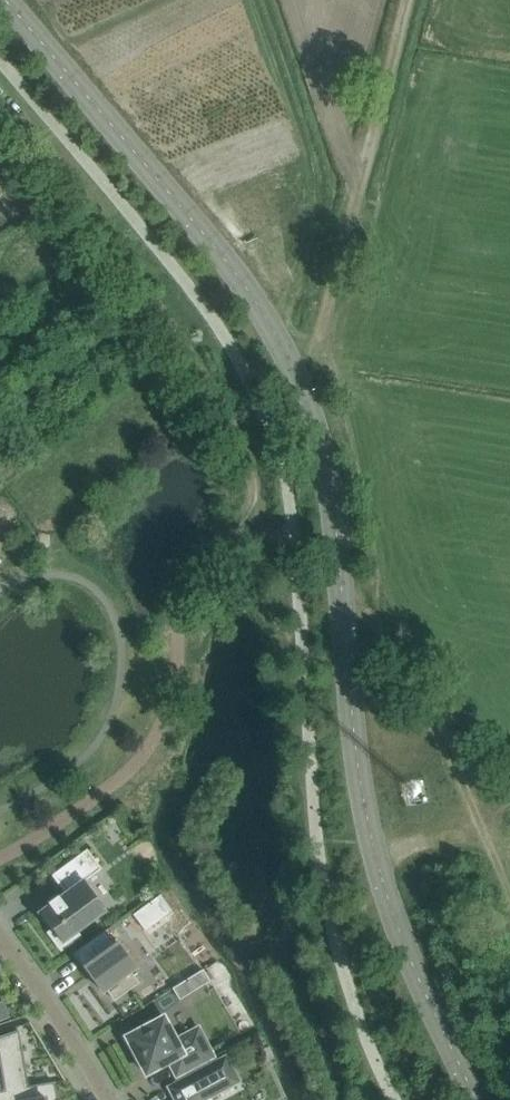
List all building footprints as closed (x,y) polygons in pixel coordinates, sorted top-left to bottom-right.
[(8,166),(0,156),(0,173),(8,166)] [(39,914),(45,923),(46,922),(50,928),(51,931),(48,933),(61,951),(80,937),(77,933),(92,922),(100,916),(90,904),(97,899),(85,882),(102,870),(87,850),(52,876),(53,878),(55,877),(66,893),(64,895),(64,896),(60,898),(59,897),(49,904),(50,907),(41,914),(40,913),(39,914)] [(104,993),(106,991),(108,993),(114,1001),(126,992),(139,983),(131,972),(137,968),(119,943),(116,945),(105,931),(73,954),(93,981),(94,980),(104,993)] [(188,980),(195,991),(210,982),(203,971),(188,980)] [(0,1002),(0,1021),(9,1017),(2,1001),(0,1002)] [(169,1063),(177,1077),(214,1057),(199,1028),(175,1040),(164,1019),(142,1030),(140,1027),(123,1036),(132,1053),(135,1052),(147,1074),(169,1063)] [(5,1091),(7,1099),(58,1099),(55,1082),(29,1087),(19,1031),(0,1037),(0,1065),(5,1091)] [(225,1058),(169,1088),(175,1099),(210,1099),(209,1098),(218,1092),(219,1093),(239,1082),(225,1058)]
